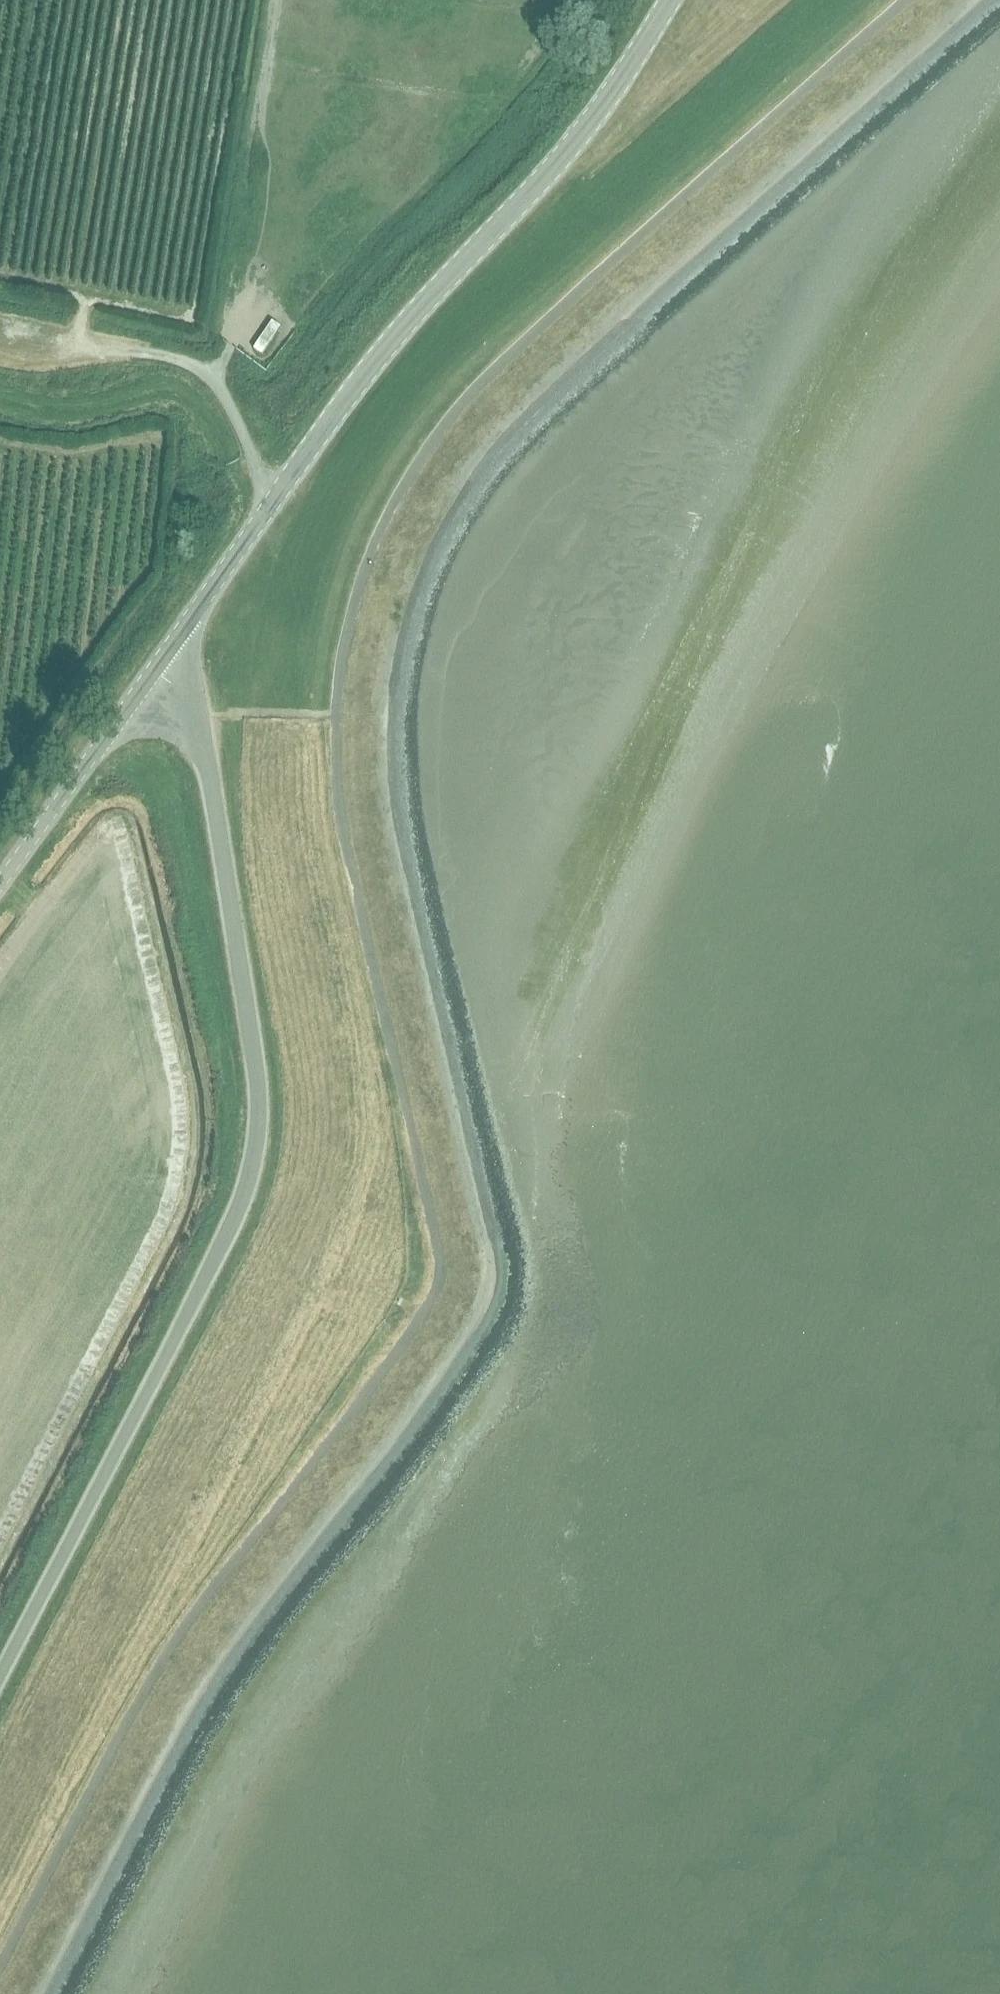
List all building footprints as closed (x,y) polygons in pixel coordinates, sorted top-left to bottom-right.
[(260,345),(276,314),(266,309),(250,339),(260,345)]
